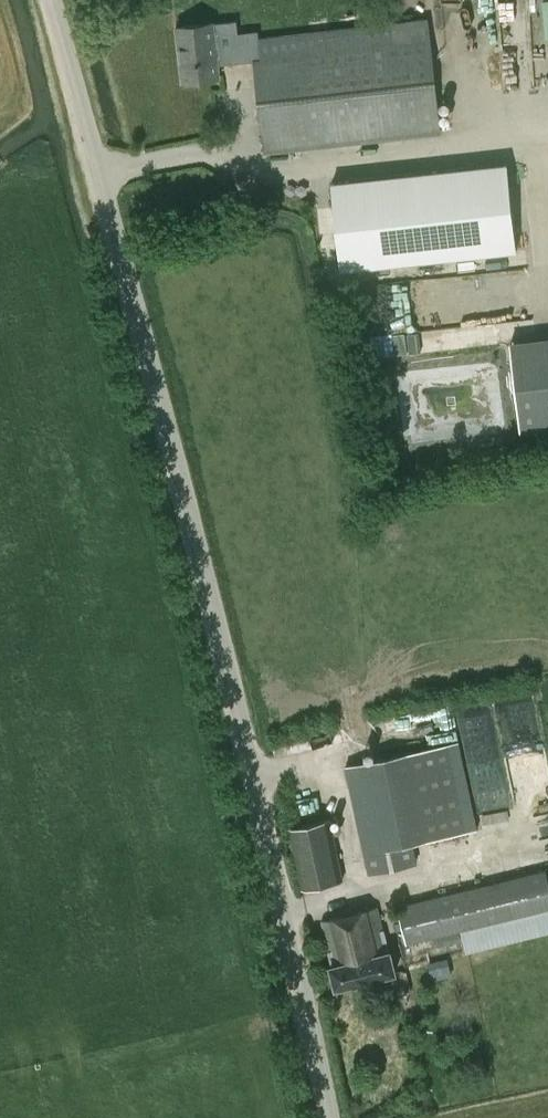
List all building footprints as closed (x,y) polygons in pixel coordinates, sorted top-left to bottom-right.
[(541,29),(541,9),(504,10),(505,30),(541,29)] [(291,119),(291,123),(467,102),(457,14),(281,35),(291,119)] [(219,64),(261,59),(258,30),(238,32),(236,20),(213,23),(213,21),(175,25),(182,80),(220,76),(219,64)] [(522,72),(519,59),(504,61),(506,74),(522,72)] [(508,162),(331,181),(341,269),(517,250),(508,162)] [(308,214),(329,213),(328,189),(308,190),(308,214)] [(511,342),(521,429),(547,426),(547,337),(511,342)] [(472,393),(425,395),(427,436),(474,434),(472,393)] [(467,828),(447,740),(345,764),(365,852),(467,828)] [(300,887),(344,878),(331,817),(287,827),(300,887)] [(410,942),(547,909),(547,888),(544,870),(399,905),(408,943),(410,942)] [(395,970),(390,949),(384,950),(374,906),(321,918),(331,963),(330,963),(335,985),(395,970)]
